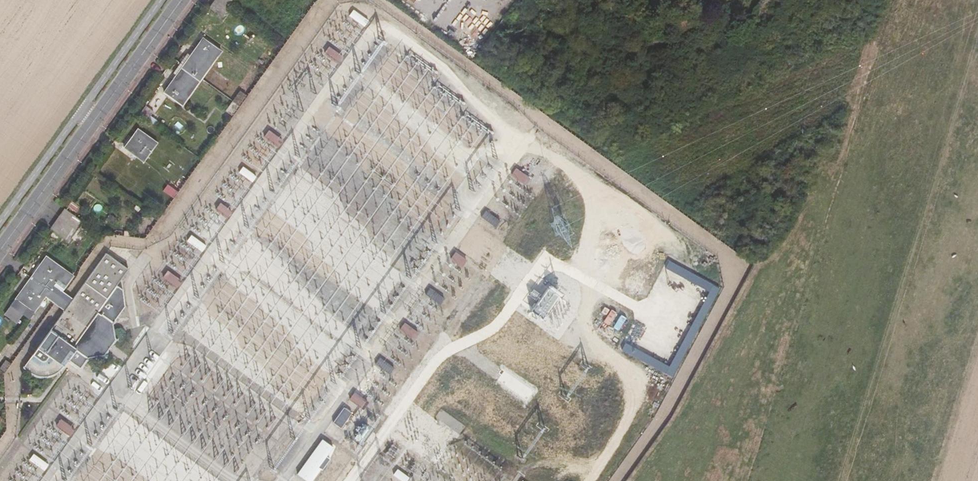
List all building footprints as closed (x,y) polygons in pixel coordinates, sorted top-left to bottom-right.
[(222,16),(234,0),(215,0),(210,6),(222,16)] [(354,11),(349,17),(365,28),(369,22),(354,11)] [(184,104),(221,54),(205,41),(167,92),(184,104)] [(331,47),(325,54),(339,64),(345,57),(331,47)] [(144,164),(158,143),(139,128),(124,148),(144,164)] [(271,131),(265,138),(279,149),(285,142),(271,131)] [(244,168),(240,174),(254,183),(258,177),(244,168)] [(517,171),(511,178),(526,188),(531,180),(517,171)] [(59,205),(72,213),(79,202),(66,195),(59,205)] [(221,203),(216,210),(228,220),(234,213),(221,203)] [(64,224),(72,213),(59,205),(53,215),(64,224)] [(486,212),(481,220),(496,230),(501,222),(486,212)] [(192,236),(187,242),(203,253),(207,247),(192,236)] [(131,269),(109,252),(74,298),(56,283),(66,270),(47,256),(9,307),(28,321),(46,297),(65,311),(23,368),(31,374),(38,377),(45,378),(55,376),(65,367),(66,364),(68,362),(80,370),(87,360),(105,360),(119,338),(116,319),(126,307),(125,289),(119,285),(131,269)] [(458,254),(453,262),(466,270),(471,262),(458,254)] [(169,272),(164,279),(178,289),(183,282),(169,272)] [(430,288),(426,296),(441,306),(446,298),(430,288)] [(406,322),(399,332),(414,342),(421,333),(406,322)] [(381,358),(375,366),(390,376),(395,368),(381,358)] [(355,392),(349,401),(364,411),(370,402),(355,392)] [(346,407),(334,424),(341,430),(354,413),(346,407)] [(62,420),(56,428),(70,438),(76,430),(62,420)] [(323,437),(298,473),(309,480),(312,480),(321,467),(319,466),(334,445),(323,437)] [(34,455),(29,461),(45,473),(50,466),(34,455)] [(393,474),(405,480),(409,475),(397,468),(393,474)]
